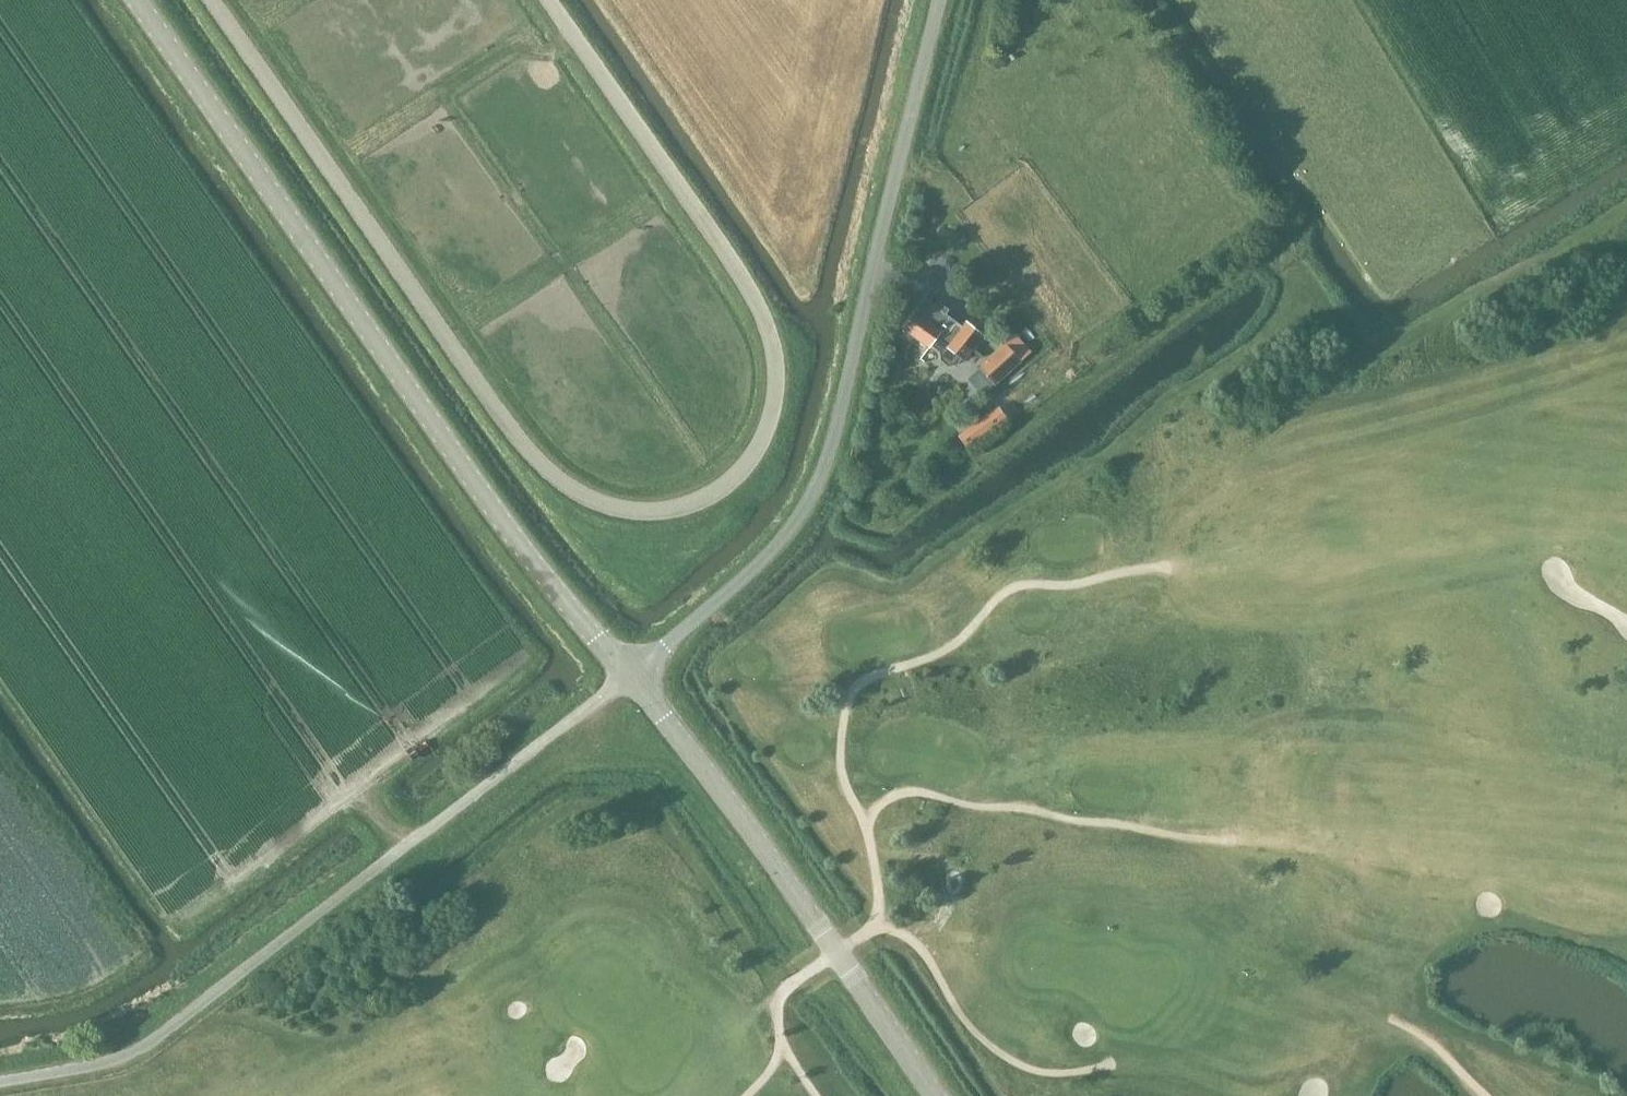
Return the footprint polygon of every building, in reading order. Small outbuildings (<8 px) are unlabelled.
[(961,327),(955,323),(923,298),(901,329),(928,349),(929,347),(937,353),(938,362),(946,368),(956,366),(961,359),(964,361),(984,335),(966,320),(961,327)] [(995,384),(1021,362),(1004,343),(978,366),(995,384)] [(1010,422),(999,407),(958,435),(969,451),(1010,422)]
